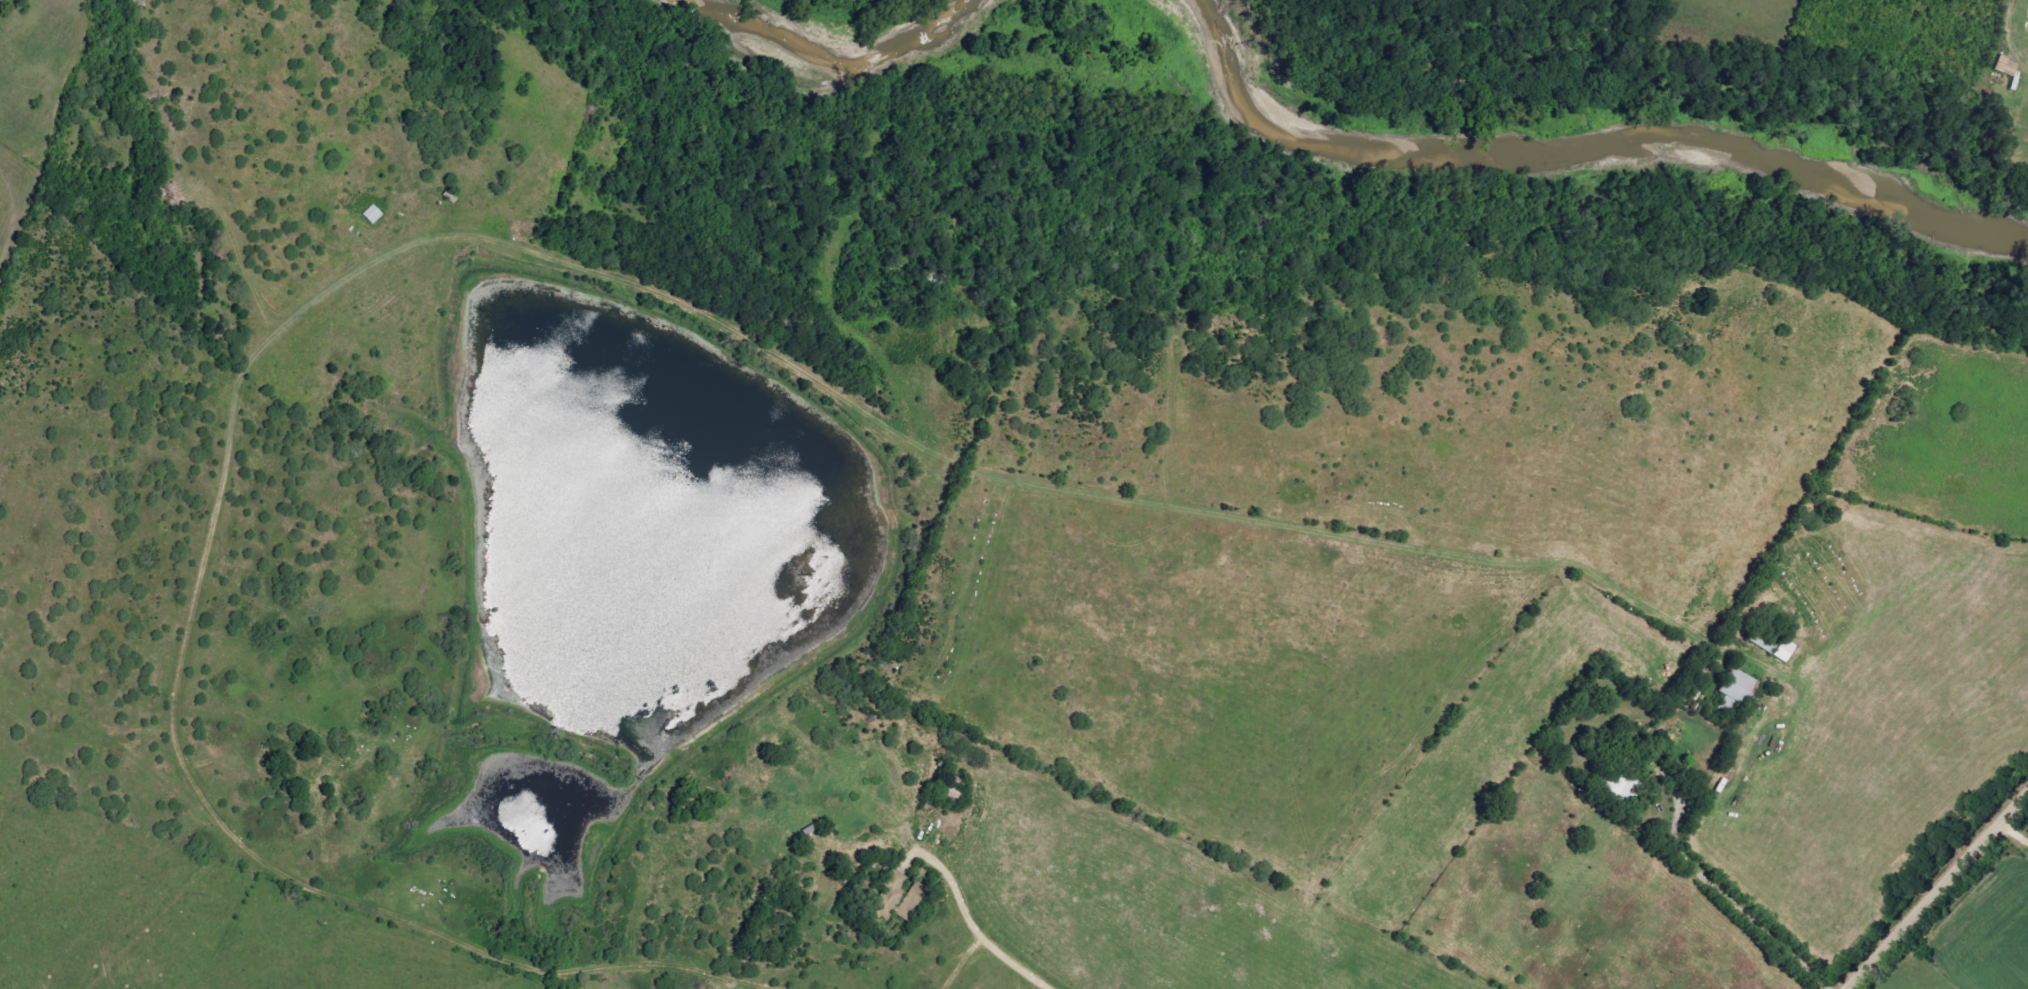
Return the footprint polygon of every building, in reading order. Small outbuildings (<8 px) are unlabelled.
[(2012,77),(2018,62),(2000,55),(1994,70),(2012,77)] [(1783,663),(1793,646),(1781,639),(1771,655),(1783,663)] [(890,874),(903,882),(895,893),(903,898),(909,889),(917,894),(898,921),(871,903),(890,874)] [(895,916),(908,922),(922,891),(910,885),(895,916)]
